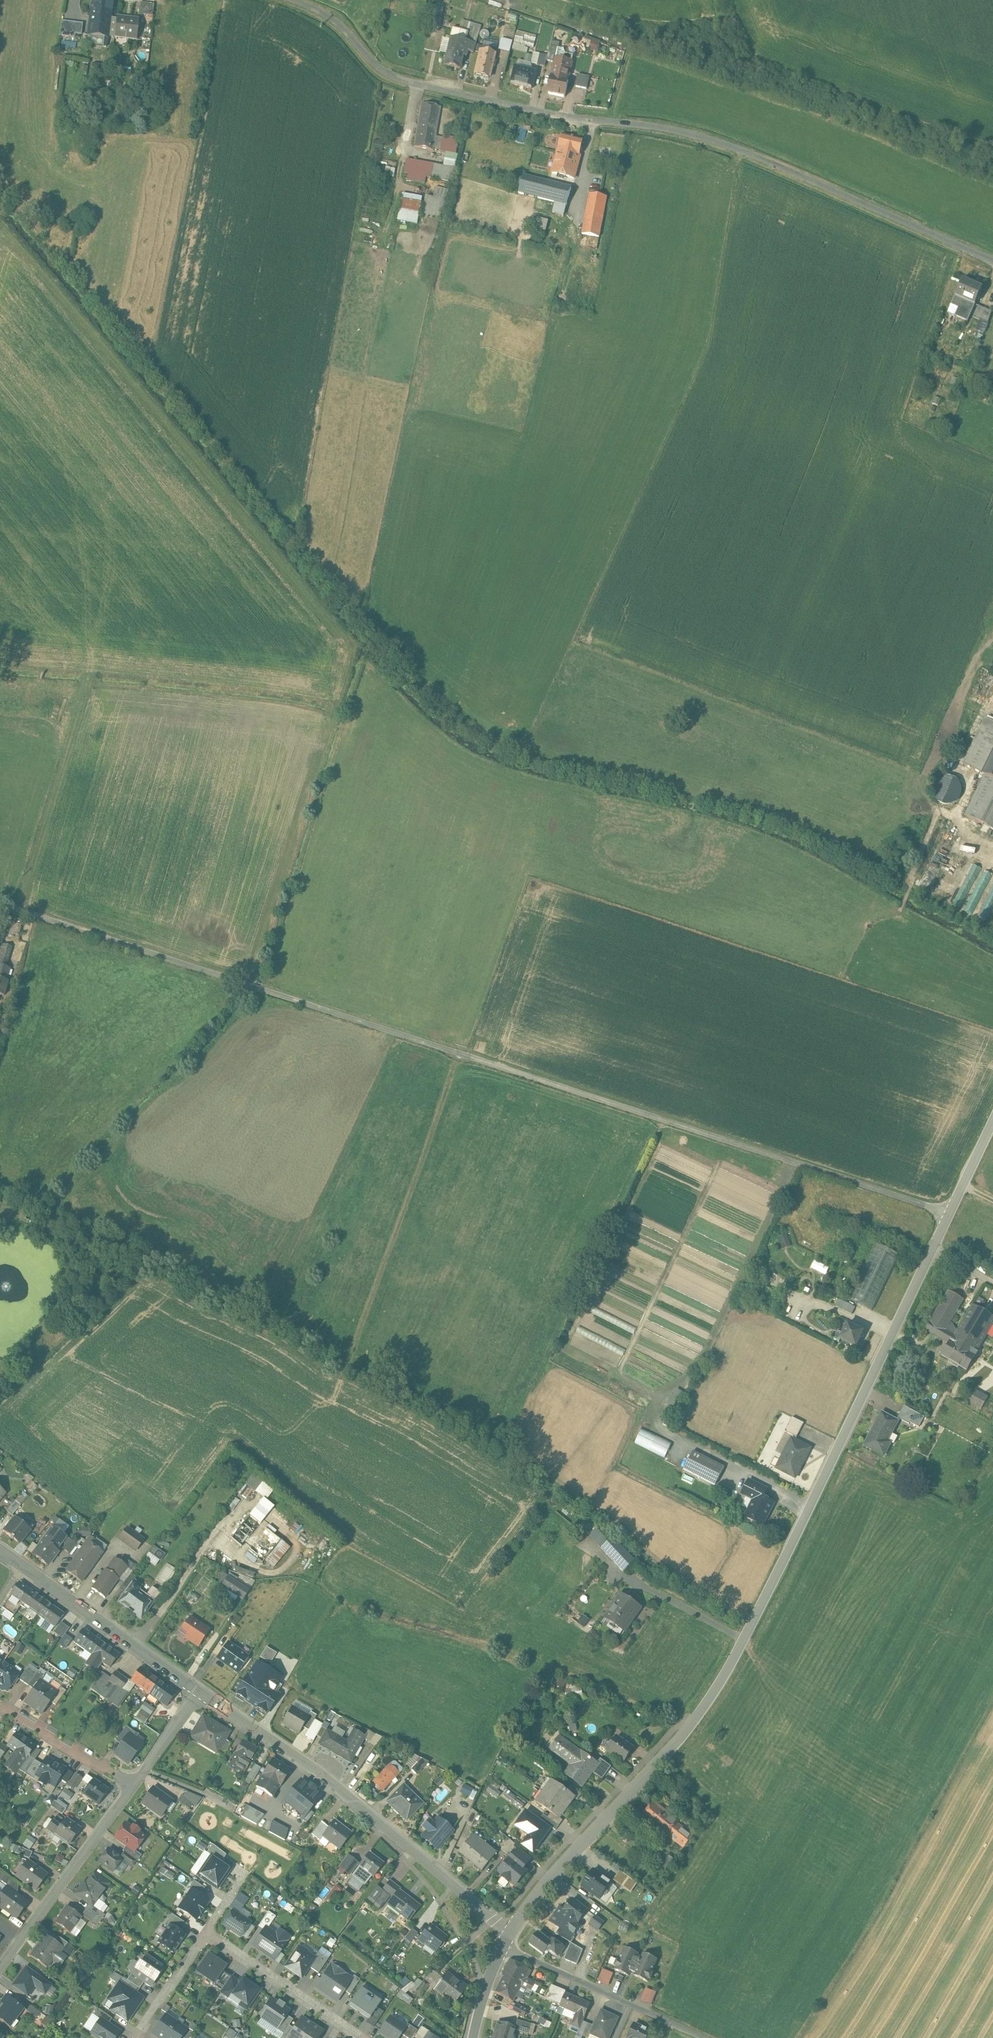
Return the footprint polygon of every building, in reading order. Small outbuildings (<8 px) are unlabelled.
[(90,16),(102,18),(101,23),(110,24),(113,0),(92,0),(90,16)] [(139,14),(144,15),(153,15),(154,4),(140,3),(139,14)] [(101,23),(102,18),(90,16),(88,35),(109,38),(110,24),(101,23)] [(117,18),(111,18),(109,38),(116,39),(118,19),(117,18)] [(136,41),(138,21),(118,19),(116,39),(136,41)] [(440,20),(433,19),(432,19),(430,29),(438,31),(440,20)] [(81,35),(81,34),(81,33),(83,24),(62,21),(59,36),(75,38),(75,34),(81,35)] [(464,43),(468,43),(468,44),(466,52),(472,53),(480,27),(469,24),(464,42),(464,43)] [(460,70),(461,64),(463,57),(465,58),(468,44),(464,43),(466,34),(452,30),(443,65),(460,70)] [(530,47),(521,45),(523,39),(535,42),(537,37),(536,36),(517,32),(513,50),(528,54),(530,47)] [(599,51),(601,41),(593,39),(590,49),(599,51)] [(501,40),(498,50),(498,52),(508,54),(511,42),(510,42),(501,40)] [(534,48),(535,45),(535,43),(535,42),(523,40),(522,45),(534,48)] [(550,47),(548,56),(547,61),(554,62),(552,77),(568,80),(573,57),(573,56),(565,55),(563,50),(550,47)] [(88,59),(90,59),(91,59),(97,59),(98,52),(89,51),(88,59)] [(489,78),(492,67),(494,55),(480,52),(474,74),(489,78)] [(540,54),(538,62),(537,65),(545,67),(547,56),(540,54)] [(511,84),(517,85),(531,89),(535,72),(515,67),(511,84)] [(575,86),(579,87),(587,89),(589,77),(578,75),(575,86)] [(568,80),(552,77),(548,93),(564,97),(568,80)] [(433,150),(440,107),(421,104),(414,147),(433,150)] [(442,136),(441,144),(439,151),(455,155),(458,139),(442,136)] [(563,136),(561,143),(559,150),(579,156),(583,141),(563,136)] [(574,178),(579,156),(559,150),(553,173),(574,178)] [(410,173),(411,172),(413,161),(406,159),(404,172),(410,173)] [(413,161),(412,163),(411,173),(420,175),(422,162),(413,161)] [(422,162),(421,171),(420,175),(429,176),(431,164),(422,162)] [(429,177),(444,179),(453,181),(455,168),(432,164),(431,164),(429,177)] [(407,180),(416,182),(419,182),(420,175),(408,173),(407,180)] [(523,176),(522,181),(519,194),(567,205),(571,188),(524,176),(523,176)] [(436,192),(436,193),(434,199),(427,198),(423,213),(423,214),(424,214),(443,218),(448,194),(436,192)] [(424,198),(404,194),(397,193),(391,220),(419,226),(419,225),(424,198)] [(591,193),(587,214),(586,217),(602,220),(607,197),(591,193)] [(540,209),(558,214),(564,215),(567,206),(542,200),(540,209)] [(602,220),(600,220),(599,220),(586,217),(583,234),(583,235),(599,238),(602,220)] [(545,230),(546,229),(548,221),(537,218),(535,228),(545,230)] [(982,290),(968,283),(967,283),(962,281),(951,307),(957,310),(955,317),(968,323),(982,290)] [(973,318),(986,323),(988,324),(992,312),(978,307),(978,308),(973,318)] [(992,748),(992,722),(986,719),(976,740),(992,748)] [(964,765),(970,768),(981,773),(992,748),(976,740),(964,765)] [(992,751),(981,773),(992,779),(992,748),(992,751)] [(981,779),(982,779),(982,780),(965,815),(992,830),(992,779),(981,773),(979,778),(981,779)] [(934,784),(933,787),(933,790),(933,793),(934,796),(935,798),(937,800),(939,802),(942,804),(945,805),(948,805),(951,804),(953,803),(956,801),(958,799),(959,797),(960,794),(961,792),(961,789),(960,786),(959,784),(958,782),(956,780),(954,779),(951,778),(949,777),(946,777),(944,777),(942,778),(939,779),(938,780),(936,782),(934,784)] [(2,949),(0,955),(0,959),(8,961),(11,948),(3,946),(2,949)] [(7,984),(8,982),(6,982),(9,969),(0,966),(0,995),(4,996),(7,984)] [(779,1237),(783,1248),(792,1245),(787,1233),(779,1237)] [(871,1310),(897,1256),(898,1254),(876,1243),(849,1298),(849,1299),(871,1310)] [(815,1260),(811,1269),(826,1275),(830,1267),(815,1260)] [(755,1282),(751,1290),(751,1291),(770,1300),(774,1291),(755,1282)] [(964,1301),(955,1295),(954,1295),(949,1292),(931,1322),(946,1331),(964,1301)] [(777,1313),(782,1303),(783,1301),(776,1297),(770,1310),(777,1313)] [(835,1306),(852,1313),(856,1306),(839,1298),(835,1306)] [(967,1315),(967,1316),(955,1336),(931,1322),(926,1330),(950,1344),(951,1342),(974,1355),(992,1323),(992,1317),(973,1305),(967,1315)] [(834,1339),(837,1341),(839,1342),(841,1339),(856,1347),(860,1337),(863,1337),(863,1336),(864,1334),(863,1332),(863,1331),(848,1324),(843,1334),(837,1331),(834,1339)] [(976,1356),(961,1348),(951,1342),(943,1356),(967,1371),(976,1356)] [(976,1392),(972,1400),(970,1404),(981,1410),(987,1398),(976,1392)] [(912,1419),(914,1414),(915,1412),(904,1406),(900,1412),(912,1419)] [(901,1412),(899,1414),(897,1418),(909,1424),(912,1419),(901,1412)] [(897,1421),(885,1414),(882,1413),(865,1445),(884,1455),(890,1443),(892,1443),(894,1443),(897,1438),(896,1436),(891,1433),(897,1421)] [(792,1417),(786,1429),(785,1431),(797,1437),(805,1423),(792,1417)] [(642,1427),(635,1442),(665,1457),(672,1442),(642,1427)] [(776,1450),(783,1453),(787,1442),(781,1439),(776,1450)] [(791,1439),(788,1446),(777,1468),(796,1478),(811,1448),(791,1439)] [(684,1469),(702,1478),(715,1485),(724,1467),(693,1451),(684,1469)] [(255,1492),(263,1481),(252,1472),(244,1483),(255,1492)] [(767,1489),(760,1485),(749,1480),(742,1494),(754,1499),(756,1495),(763,1498),(767,1489)] [(243,1484),(239,1489),(237,1492),(241,1496),(248,1487),(243,1484)] [(246,1498),(249,1494),(250,1494),(252,1490),(248,1487),(242,1495),(246,1498)] [(762,1525),(767,1517),(773,1503),(756,1495),(754,1500),(747,1496),(742,1506),(749,1510),(745,1517),(762,1525)] [(250,1515),(252,1516),(281,1540),(295,1524),(263,1498),(250,1515)] [(21,1506),(15,1501),(6,1511),(12,1517),(21,1506)] [(231,1538),(243,1548),(262,1563),(281,1540),(250,1515),(231,1538)] [(580,1526),(590,1537),(602,1549),(611,1541),(589,1519),(588,1518),(580,1526)] [(16,1519),(8,1529),(5,1532),(20,1544),(31,1531),(16,1519)] [(82,1527),(81,1534),(90,1535),(91,1528),(82,1527)] [(58,1551),(57,1551),(57,1550),(52,1547),(53,1545),(58,1548),(66,1537),(53,1528),(47,1536),(46,1536),(33,1555),(48,1566),(58,1551)] [(119,1539),(120,1539),(135,1550),(143,1539),(127,1528),(119,1539)] [(90,1537),(82,1548),(90,1554),(85,1560),(93,1565),(103,1552),(92,1544),(96,1538),(92,1535),(91,1537),(90,1537)] [(69,1553),(74,1546),(76,1543),(68,1538),(65,1543),(67,1545),(64,1549),(69,1553)] [(96,1538),(92,1544),(103,1552),(107,1546),(96,1538)] [(636,1561),(624,1549),(613,1538),(602,1549),(625,1572),(625,1573),(636,1561)] [(290,1547),(287,1545),(281,1540),(265,1560),(273,1567),(290,1547)] [(573,1555),(565,1549),(558,1544),(552,1551),(567,1563),(573,1555)] [(160,1560),(165,1554),(153,1546),(149,1552),(160,1560)] [(93,1565),(85,1560),(90,1554),(82,1548),(66,1570),(82,1581),(93,1565)] [(144,1558),(153,1566),(154,1566),(155,1566),(160,1560),(149,1552),(144,1558)] [(137,1567),(132,1563),(122,1556),(116,1559),(127,1567),(133,1572),(137,1567)] [(92,1588),(104,1597),(105,1598),(118,1579),(127,1567),(116,1559),(115,1559),(107,1570),(106,1569),(105,1569),(92,1588)] [(165,1585),(177,1569),(168,1562),(156,1578),(165,1585)] [(236,1566),(234,1570),(241,1573),(238,1579),(252,1584),(256,1573),(236,1566)] [(124,1583),(130,1575),(133,1572),(127,1567),(118,1579),(124,1583)] [(121,1587),(126,1591),(134,1581),(136,1579),(130,1575),(124,1583),(121,1587)] [(249,1591),(238,1583),(227,1576),(221,1585),(243,1600),(249,1591)] [(146,1606),(148,1604),(150,1602),(147,1600),(149,1598),(153,1602),(159,1594),(160,1595),(161,1594),(160,1593),(152,1587),(146,1596),(143,1594),(142,1596),(137,1593),(142,1586),(134,1581),(126,1591),(117,1603),(133,1614),(135,1612),(142,1618),(149,1608),(146,1606)] [(20,1602),(26,1606),(37,1614),(46,1602),(28,1589),(20,1602)] [(626,1631),(628,1629),(642,1607),(622,1594),(606,1619),(626,1631)] [(8,1597),(2,1607),(11,1614),(18,1604),(8,1597)] [(37,1614),(48,1622),(55,1627),(64,1614),(46,1602),(37,1614)] [(236,1615),(230,1623),(234,1626),(240,1618),(236,1615)] [(209,1630),(191,1618),(190,1618),(190,1617),(189,1618),(183,1627),(187,1629),(187,1630),(188,1634),(185,1637),(198,1646),(209,1630)] [(61,1621),(60,1623),(53,1633),(62,1638),(70,1627),(61,1621)] [(83,1629),(74,1642),(92,1654),(101,1642),(83,1629)] [(101,1642),(92,1654),(85,1664),(94,1671),(95,1670),(94,1670),(101,1661),(110,1667),(119,1655),(101,1642)] [(218,1658),(233,1669),(238,1673),(249,1658),(229,1643),(218,1658)] [(267,1647),(260,1657),(270,1663),(276,1653),(267,1647)] [(280,1694),(277,1692),(281,1686),(279,1684),(283,1678),(256,1661),(234,1695),(236,1696),(235,1698),(243,1703),(244,1701),(256,1709),(255,1711),(264,1716),(265,1714),(267,1715),(280,1694)] [(3,1662),(0,1666),(0,1688),(3,1689),(5,1689),(8,1691),(19,1675),(3,1662)] [(29,1665),(26,1670),(35,1676),(38,1671),(29,1665)] [(131,1681),(149,1693),(158,1681),(140,1668),(131,1681)] [(35,1676),(26,1670),(19,1679),(28,1685),(35,1676)] [(35,1676),(28,1685),(34,1689),(40,1680),(44,1675),(38,1671),(35,1676)] [(110,1678),(109,1680),(116,1685),(122,1676),(115,1671),(110,1678)] [(99,1694),(103,1689),(109,1680),(110,1678),(102,1672),(91,1688),(99,1694)] [(122,1689),(128,1680),(122,1676),(116,1685),(122,1689)] [(48,1686),(40,1680),(34,1689),(24,1702),(33,1708),(48,1686)] [(109,1680),(103,1689),(110,1693),(116,1685),(109,1680)] [(176,1693),(158,1681),(149,1693),(167,1706),(176,1693)] [(106,1699),(118,1707),(128,1694),(122,1689),(116,1685),(110,1693),(106,1699)] [(48,1686),(33,1708),(41,1714),(50,1701),(57,1692),(48,1686)] [(56,1705),(66,1691),(61,1687),(57,1692),(50,1701),(56,1705)] [(582,1688),(573,1689),(572,1689),(570,1690),(571,1699),(583,1697),(582,1688)] [(103,1689),(99,1694),(106,1699),(110,1693),(103,1689)] [(154,1710),(144,1703),(140,1709),(141,1710),(150,1716),(154,1710)] [(311,1713),(312,1711),(303,1706),(299,1713),(306,1718),(310,1712),(311,1713)] [(308,1718),(306,1718),(299,1713),(292,1709),(284,1724),(299,1733),(303,1727),(308,1718)] [(144,1723),(150,1716),(141,1710),(136,1717),(144,1723)] [(306,1718),(308,1718),(303,1727),(309,1731),(313,1723),(317,1716),(311,1713),(310,1712),(306,1718)] [(133,1717),(130,1721),(135,1725),(139,1721),(133,1717)] [(203,1717),(191,1737),(217,1752),(224,1740),(229,1732),(203,1717)] [(324,1721),(321,1727),(326,1730),(330,1724),(324,1721)] [(312,1740),(313,1739),(320,1727),(313,1723),(309,1731),(310,1732),(307,1737),(312,1740)] [(136,1733),(126,1726),(116,1741),(121,1745),(129,1734),(132,1737),(136,1733)] [(316,1736),(321,1739),(326,1730),(321,1727),(316,1736)] [(350,1762),(359,1748),(365,1737),(354,1730),(347,1742),(326,1730),(321,1739),(318,1744),(350,1763),(350,1762)] [(16,1752),(15,1754),(14,1754),(8,1762),(18,1769),(35,1746),(17,1733),(7,1746),(16,1752)] [(132,1737),(129,1734),(121,1745),(115,1754),(128,1764),(142,1744),(132,1737)] [(376,1734),(371,1741),(369,1743),(375,1747),(382,1738),(376,1734)] [(583,1786),(590,1777),(590,1776),(599,1765),(584,1753),(583,1754),(561,1737),(552,1750),(573,1767),(568,1774),(583,1786)] [(624,1762),(631,1752),(634,1749),(617,1737),(608,1750),(624,1762)] [(231,1743),(224,1740),(217,1752),(223,1756),(231,1743)] [(229,1764),(231,1766),(243,1773),(246,1767),(247,1767),(249,1763),(257,1749),(243,1741),(230,1762),(230,1763),(229,1762),(228,1763),(229,1764)] [(28,1756),(28,1757),(18,1769),(25,1774),(26,1774),(35,1760),(28,1756)] [(66,1769),(58,1764),(46,1757),(42,1765),(37,1773),(36,1775),(55,1786),(66,1769)] [(429,1762),(423,1759),(422,1759),(421,1758),(411,1769),(417,1775),(429,1762)] [(290,1770),(273,1759),(256,1787),(272,1797),(278,1786),(280,1788),(290,1770)] [(612,1767),(611,1766),(602,1759),(598,1764),(599,1765),(594,1772),(603,1779),(612,1767)] [(35,1760),(31,1766),(26,1774),(34,1779),(36,1775),(37,1773),(42,1765),(35,1760)] [(382,1791),(386,1786),(402,1770),(402,1768),(395,1762),(392,1762),(391,1763),(373,1782),(382,1791)] [(248,1776),(254,1780),(261,1768),(255,1765),(248,1776)] [(81,1778),(80,1777),(76,1774),(68,1785),(73,1789),(81,1778)] [(283,1797),(303,1814),(320,1793),(300,1776),(283,1797)] [(108,1790),(95,1780),(93,1779),(83,1793),(98,1805),(104,1797),(103,1797),(108,1790)] [(552,1781),(545,1792),(567,1807),(574,1796),(552,1781)] [(460,1793),(475,1798),(477,1788),(463,1784),(460,1793)] [(491,1785),(489,1788),(487,1790),(497,1797),(501,1792),(491,1785)] [(404,1786),(388,1802),(406,1820),(416,1811),(413,1808),(420,1801),(404,1786)] [(582,1795),(579,1793),(571,1786),(567,1791),(574,1796),(574,1797),(578,1800),(582,1795)] [(65,1787),(60,1794),(68,1801),(74,1794),(65,1787)] [(141,1803),(156,1814),(157,1814),(161,1817),(172,1801),(153,1787),(141,1803)] [(517,1798),(507,1790),(503,1794),(522,1809),(525,1805),(517,1799),(517,1798)] [(201,1798),(193,1795),(186,1792),(183,1796),(193,1803),(193,1804),(195,1806),(201,1798)] [(559,1817),(567,1807),(545,1792),(538,1803),(559,1817)] [(182,1795),(180,1797),(178,1801),(189,1809),(193,1803),(182,1795)] [(66,1809),(60,1804),(59,1804),(55,1801),(51,1806),(62,1814),(66,1809)] [(643,1818),(651,1824),(660,1831),(672,1817),(655,1803),(643,1818)] [(257,1825),(264,1814),(247,1805),(241,1815),(257,1825)] [(472,1808),(468,1817),(466,1820),(473,1824),(478,1813),(472,1808)] [(527,1811),(524,1815),(516,1825),(530,1835),(524,1844),(535,1853),(541,1844),(539,1842),(549,1828),(527,1811)] [(552,1812),(549,1816),(548,1817),(560,1826),(564,1820),(563,1820),(560,1817),(559,1817),(552,1812)] [(560,1826),(549,1818),(544,1815),(541,1819),(556,1830),(560,1826)] [(672,1817),(671,1819),(660,1831),(666,1836),(667,1834),(684,1848),(694,1837),(677,1823),(678,1821),(672,1817)] [(429,1821),(425,1825),(423,1827),(427,1830),(422,1837),(437,1849),(453,1831),(438,1818),(433,1824),(429,1821)] [(80,1829),(78,1828),(66,1819),(54,1835),(69,1845),(80,1829)] [(47,1829),(50,1831),(54,1834),(60,1827),(52,1821),(47,1829)] [(285,1839),(289,1827),(272,1821),(268,1833),(285,1839)] [(329,1828),(322,1837),(339,1850),(351,1834),(334,1821),(329,1828)] [(319,1841),(322,1837),(329,1828),(321,1822),(311,1835),(319,1841)] [(135,1851),(139,1844),(144,1838),(138,1833),(139,1831),(133,1826),(131,1828),(125,1824),(115,1837),(135,1851)] [(459,1851),(470,1860),(484,1844),(473,1834),(459,1851)] [(30,1849),(36,1840),(29,1835),(23,1844),(30,1849)] [(505,1835),(502,1838),(496,1845),(502,1849),(510,1839),(505,1835)] [(507,1853),(514,1844),(515,1843),(510,1839),(502,1849),(507,1853)] [(495,1853),(484,1844),(470,1860),(481,1870),(495,1853)] [(137,1861),(140,1858),(140,1857),(141,1855),(135,1851),(134,1851),(126,1845),(123,1851),(137,1861)] [(18,1847),(16,1853),(30,1859),(32,1852),(18,1847)] [(211,1847),(205,1855),(210,1858),(198,1878),(217,1891),(231,1869),(222,1864),(226,1857),(211,1847)] [(99,1862),(104,1866),(112,1872),(122,1859),(108,1849),(99,1862)] [(525,1866),(531,1859),(518,1849),(513,1856),(525,1866)] [(652,1859),(656,1862),(663,1867),(671,1857),(660,1849),(652,1859)] [(136,1860),(131,1857),(125,1852),(121,1858),(122,1859),(122,1860),(131,1866),(136,1860)] [(364,1876),(367,1879),(369,1880),(372,1876),(373,1876),(383,1864),(369,1853),(359,1866),(367,1872),(364,1876)] [(348,1856),(339,1867),(349,1875),(358,1863),(348,1856)] [(511,1881),(515,1885),(527,1872),(523,1868),(525,1866),(513,1856),(499,1872),(504,1876),(503,1877),(509,1883),(511,1881)] [(668,1871),(672,1867),(676,1861),(671,1857),(663,1867),(668,1871)] [(36,1891),(38,1887),(47,1875),(27,1861),(16,1876),(36,1891)] [(612,1883),(604,1877),(594,1870),(583,1886),(602,1899),(612,1883)] [(631,1878),(625,1873),(624,1873),(621,1870),(614,1880),(624,1888),(631,1878)] [(99,1911),(101,1909),(104,1904),(97,1899),(108,1884),(94,1873),(86,1884),(84,1882),(75,1894),(92,1906),(93,1906),(99,1911)] [(17,1885),(16,1884),(5,1876),(1,1881),(13,1890),(17,1885)] [(399,1890),(400,1888),(389,1880),(382,1889),(393,1898),(399,1890)] [(206,1891),(192,1882),(188,1889),(190,1890),(177,1908),(196,1920),(209,1900),(203,1897),(206,1891)] [(325,1896),(331,1901),(342,1889),(337,1884),(325,1896)] [(16,1917),(27,1903),(6,1888),(0,1896),(0,1905),(16,1917)] [(408,1920),(419,1906),(399,1890),(393,1898),(388,1905),(408,1920)] [(221,1926),(245,1941),(255,1927),(245,1921),(249,1915),(241,1909),(247,1900),(238,1893),(228,1909),(231,1911),(221,1926)] [(573,1899),(570,1903),(570,1904),(563,1913),(578,1924),(588,1911),(573,1899)] [(99,1911),(96,1908),(93,1906),(92,1906),(89,1904),(86,1909),(95,1916),(99,1911)] [(60,1916),(56,1922),(56,1923),(69,1933),(81,1917),(66,1906),(59,1916),(60,1916)] [(95,1916),(88,1911),(86,1909),(82,1915),(91,1922),(95,1916)] [(252,1946),(278,1964),(283,1957),(279,1954),(290,1939),(276,1929),(273,1933),(266,1929),(274,1918),(267,1913),(257,1928),(262,1932),(252,1946)] [(170,1916),(165,1923),(168,1925),(157,1942),(175,1954),(187,1936),(181,1932),(185,1926),(170,1916)] [(597,1916),(594,1920),(590,1925),(597,1931),(604,1921),(597,1916)] [(430,1925),(427,1929),(418,1940),(435,1953),(446,1937),(430,1925)] [(417,1934),(414,1932),(411,1930),(405,1938),(410,1942),(417,1934)] [(551,1942),(539,1932),(529,1944),(543,1954),(549,1947),(552,1942),(551,1942)] [(66,1956),(63,1954),(59,1951),(62,1947),(46,1935),(30,1956),(46,1967),(51,1961),(58,1966),(66,1956)] [(67,1943),(60,1938),(58,1936),(54,1941),(62,1946),(62,1947),(63,1948),(67,1943)] [(565,1948),(553,1939),(551,1942),(552,1942),(549,1947),(553,1950),(552,1952),(558,1956),(565,1948)] [(308,1968),(316,1973),(328,1956),(318,1949),(314,1956),(296,1943),(281,1966),(300,1979),(308,1968)] [(577,1964),(583,1950),(571,1943),(564,1959),(577,1964)] [(625,1948),(620,1957),(619,1960),(617,1960),(614,1966),(616,1967),(615,1970),(628,1976),(631,1971),(635,1973),(634,1975),(647,1981),(649,1979),(651,1979),(653,1973),(652,1972),(657,1959),(644,1953),(642,1957),(639,1956),(640,1955),(625,1948)] [(126,1981),(137,1988),(141,1983),(150,1989),(164,1967),(144,1954),(126,1981)] [(196,1971),(215,1984),(223,1971),(226,1967),(207,1954),(196,1971)] [(522,1986),(530,1990),(535,1982),(527,1978),(531,1970),(512,1960),(503,1976),(522,1986)] [(342,1992),(349,1996),(358,1981),(351,1977),(349,1979),(328,1966),(313,1989),(335,2003),(342,1992)] [(44,1993),(46,1990),(50,1985),(26,1968),(14,1985),(27,1996),(34,1986),(44,1993)] [(608,1986),(612,1977),(613,1974),(603,1970),(598,1981),(608,1986)] [(231,1976),(223,1971),(215,1984),(213,1986),(221,1991),(231,1976)] [(467,1988),(465,1986),(460,1982),(459,1983),(446,1973),(433,1989),(453,2005),(467,1988)] [(522,1986),(503,1976),(495,1991),(514,2001),(522,1986)] [(134,1993),(137,1988),(126,1981),(120,1977),(106,1998),(115,2004),(109,2012),(126,2023),(142,1998),(134,1993)] [(231,1994),(239,1983),(231,1978),(222,1992),(229,1997),(231,1994)] [(254,1984),(252,1986),(241,1979),(239,1983),(231,1994),(241,2001),(239,2005),(246,2010),(260,1989),(254,1984)] [(424,1980),(421,1984),(415,1992),(421,1996),(429,1985),(424,1980)] [(552,1985),(546,1998),(560,2004),(565,1993),(566,1991),(552,1985)] [(646,1989),(643,1995),(641,2001),(651,2005),(656,1993),(646,1989)] [(365,2023),(372,2028),(381,2014),(374,2009),(378,2002),(358,1990),(346,2008),(366,2022),(365,2023)] [(580,2028),(591,2003),(565,1993),(560,2004),(560,2006),(577,2013),(572,2025),(580,2028)] [(524,2004),(527,2001),(529,1997),(525,1994),(520,2001),(524,2004)] [(4,2022),(10,2026),(23,2008),(6,1995),(1,2002),(4,2004),(0,2010),(0,2019),(4,2022)] [(281,2033),(289,2021),(291,2018),(285,2014),(287,2011),(269,2000),(253,2024),(272,2036),(276,2030),(281,2033)] [(155,2020),(160,2023),(165,2015),(170,2008),(165,2004),(155,2020)] [(515,2004),(513,2009),(512,2010),(524,2016),(527,2010),(515,2004)] [(36,2018),(40,2012),(31,2005),(26,2011),(36,2018)] [(100,2019),(108,2025),(112,2019),(97,2009),(93,2014),(100,2019)] [(594,2026),(590,2034),(591,2034),(589,2037),(610,2037),(619,2018),(601,2010),(594,2026)] [(176,2023),(165,2015),(160,2023),(153,2033),(160,2037),(166,2037),(176,2023)] [(413,2036),(415,2031),(406,2025),(404,2027),(388,2016),(376,2034),(383,2037),(397,2037),(398,2037),(411,2037),(413,2036)] [(99,2037),(116,2037),(120,2032),(108,2025),(100,2019),(91,2032),(99,2037)] [(308,2025),(299,2019),(295,2025),(289,2021),(281,2033),(277,2037),(300,2037),(308,2025)] [(529,2032),(530,2028),(532,2023),(518,2019),(516,2026),(517,2026),(517,2029),(529,2032)] [(516,2026),(498,2021),(493,2037),(514,2037),(517,2027),(516,2026)] [(182,2037),(183,2037),(189,2037),(197,2026),(192,2022),(187,2030),(182,2037)] [(166,2037),(181,2037),(182,2037),(187,2030),(176,2023),(166,2037)] [(588,2023),(583,2036),(588,2037),(589,2037),(591,2034),(590,2034),(594,2026),(588,2023)] [(630,2034),(628,2037),(647,2037),(650,2031),(635,2024),(630,2034)] [(320,2033),(308,2025),(300,2037),(316,2037),(320,2033)]
